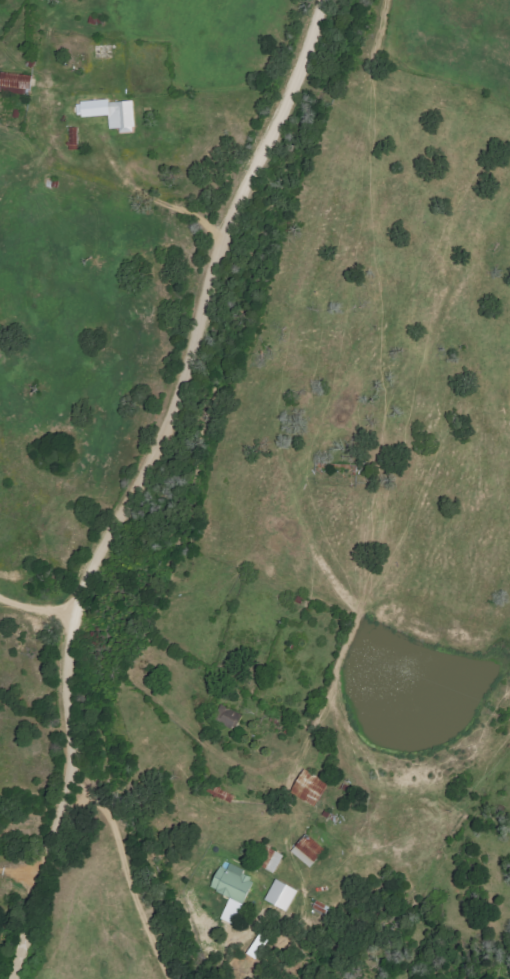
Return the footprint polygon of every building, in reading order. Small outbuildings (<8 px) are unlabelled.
[(138,101),(86,103),(87,119),(113,117),(114,130),(139,129),(138,101)] [(240,731),(247,717),(225,706),(218,719),(240,731)] [(322,807),(332,782),(307,771),(296,796),(322,807)] [(297,855),(317,869),(330,849),(310,835),(297,855)] [(288,856),(271,848),(262,866),(279,874),(288,856)] [(223,920),(239,926),(257,883),(251,881),(253,874),(233,866),(231,870),(224,867),(214,889),(233,897),(223,920)] [(303,890),(280,880),(269,901),(292,912),(303,890)]
